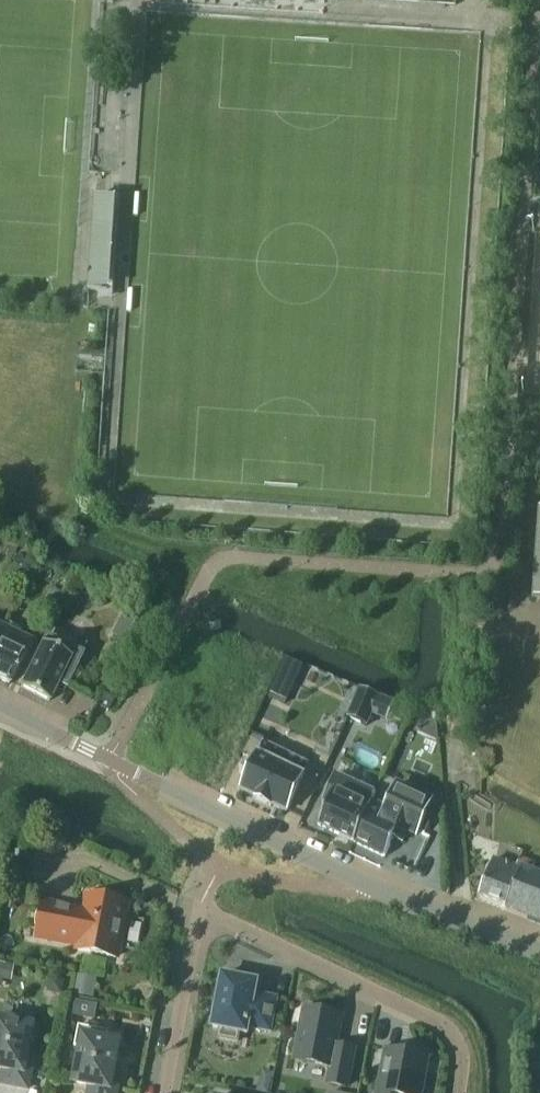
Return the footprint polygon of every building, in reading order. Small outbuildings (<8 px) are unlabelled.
[(105,198),(118,199),(119,190),(106,190),(105,198)] [(118,199),(105,198),(94,198),(88,291),(99,292),(112,293),(118,199)] [(112,302),(112,293),(99,292),(99,301),(112,302)] [(52,588),(45,602),(55,607),(62,593),(52,588)] [(64,687),(85,645),(50,628),(20,688),(48,702),(57,683),(64,687)] [(0,641),(0,681),(8,684),(28,642),(5,631),(0,641)] [(360,690),(348,719),(366,726),(371,714),(387,720),(393,703),(360,690)] [(107,712),(112,701),(101,695),(95,707),(107,712)] [(328,695),(317,719),(336,729),(348,705),(328,695)] [(250,752),(232,787),(248,795),(247,797),(264,805),(265,804),(280,811),(298,776),(250,752)] [(334,776),(322,803),(327,806),(318,826),(354,843),(382,786),(380,785),(382,782),(380,781),(374,794),(334,776)] [(380,785),(382,786),(354,843),(384,858),(393,839),(402,844),(408,831),(417,835),(432,803),(395,786),(395,787),(382,781),(382,782),(380,785)] [(525,862),(519,859),(516,868),(494,859),(487,876),(480,897),(507,907),(506,911),(539,924),(539,877),(531,873),(534,865),(525,862)] [(114,901),(115,898),(111,896),(108,896),(104,895),(100,896),(100,899),(88,897),(85,912),(43,904),(37,936),(79,944),(78,951),(115,958),(119,939),(122,940),(125,925),(122,925),(126,904),(114,901)] [(254,996),(256,983),(222,976),(219,992),(216,992),(213,1005),(216,1006),(212,1028),(220,1029),(218,1038),(237,1042),(239,1033),(247,1034),(248,1027),(269,1031),(275,1000),(254,996)] [(78,979),(75,994),(92,997),(95,982),(78,979)] [(51,980),(49,992),(62,995),(64,982),(51,980)] [(347,1087),(354,1050),(336,1047),(341,1017),(304,1010),(294,1060),(331,1067),(327,1083),(347,1087)] [(15,1017),(6,1015),(0,1019),(0,1070),(9,1072),(6,1085),(27,1089),(33,1058),(27,1057),(33,1027),(21,1024),(15,1017)] [(119,1075),(113,1074),(119,1043),(107,1041),(108,1032),(78,1027),(74,1048),(80,1049),(73,1084),(95,1088),(94,1092),(116,1092),(119,1075)] [(428,1058),(385,1050),(377,1092),(421,1092),(428,1058)]
